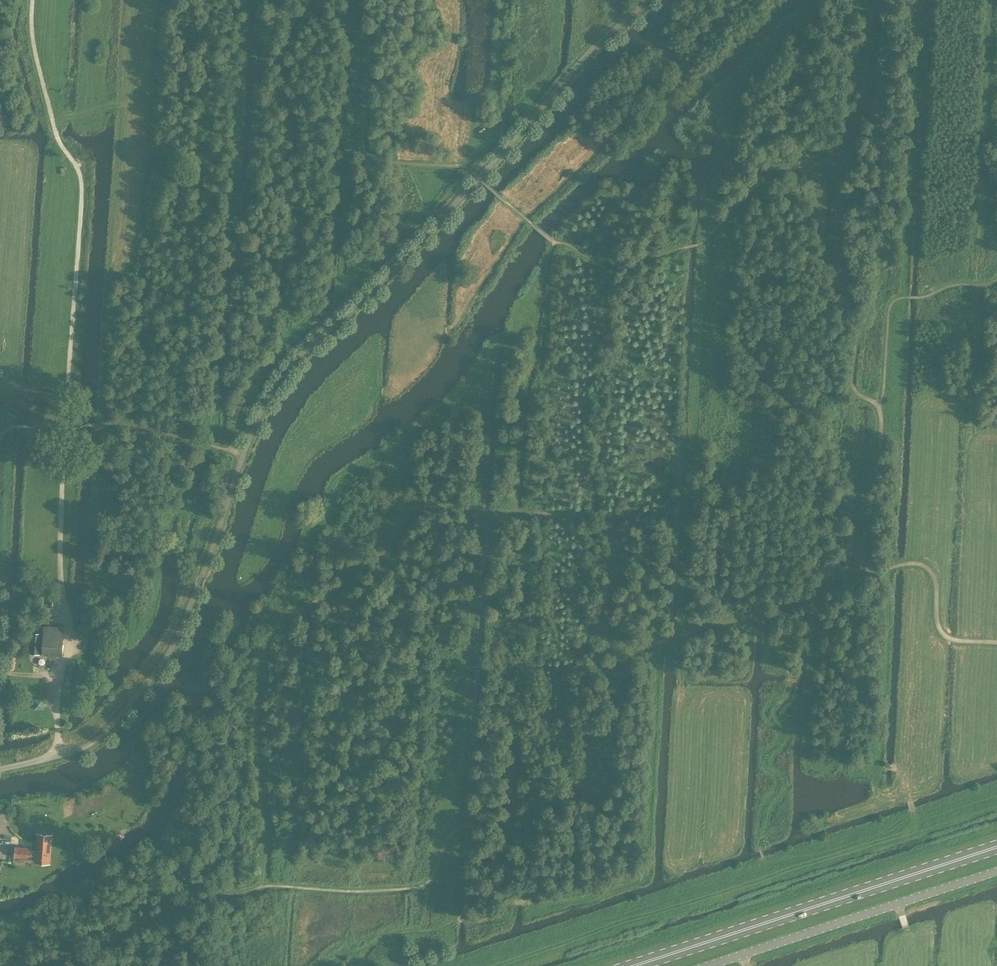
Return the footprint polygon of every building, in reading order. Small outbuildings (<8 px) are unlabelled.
[(44,625),(42,653),(47,654),(62,654),(63,626),(44,625)] [(31,633),(31,653),(35,653),(41,653),(41,633),(37,633),(36,633),(31,633)] [(43,698),(33,699),(34,710),(44,709),(43,698)] [(15,846),(14,857),(32,858),(32,856),(36,856),(36,858),(49,859),(51,834),(37,833),(36,851),(32,850),(32,848),(15,846)]
